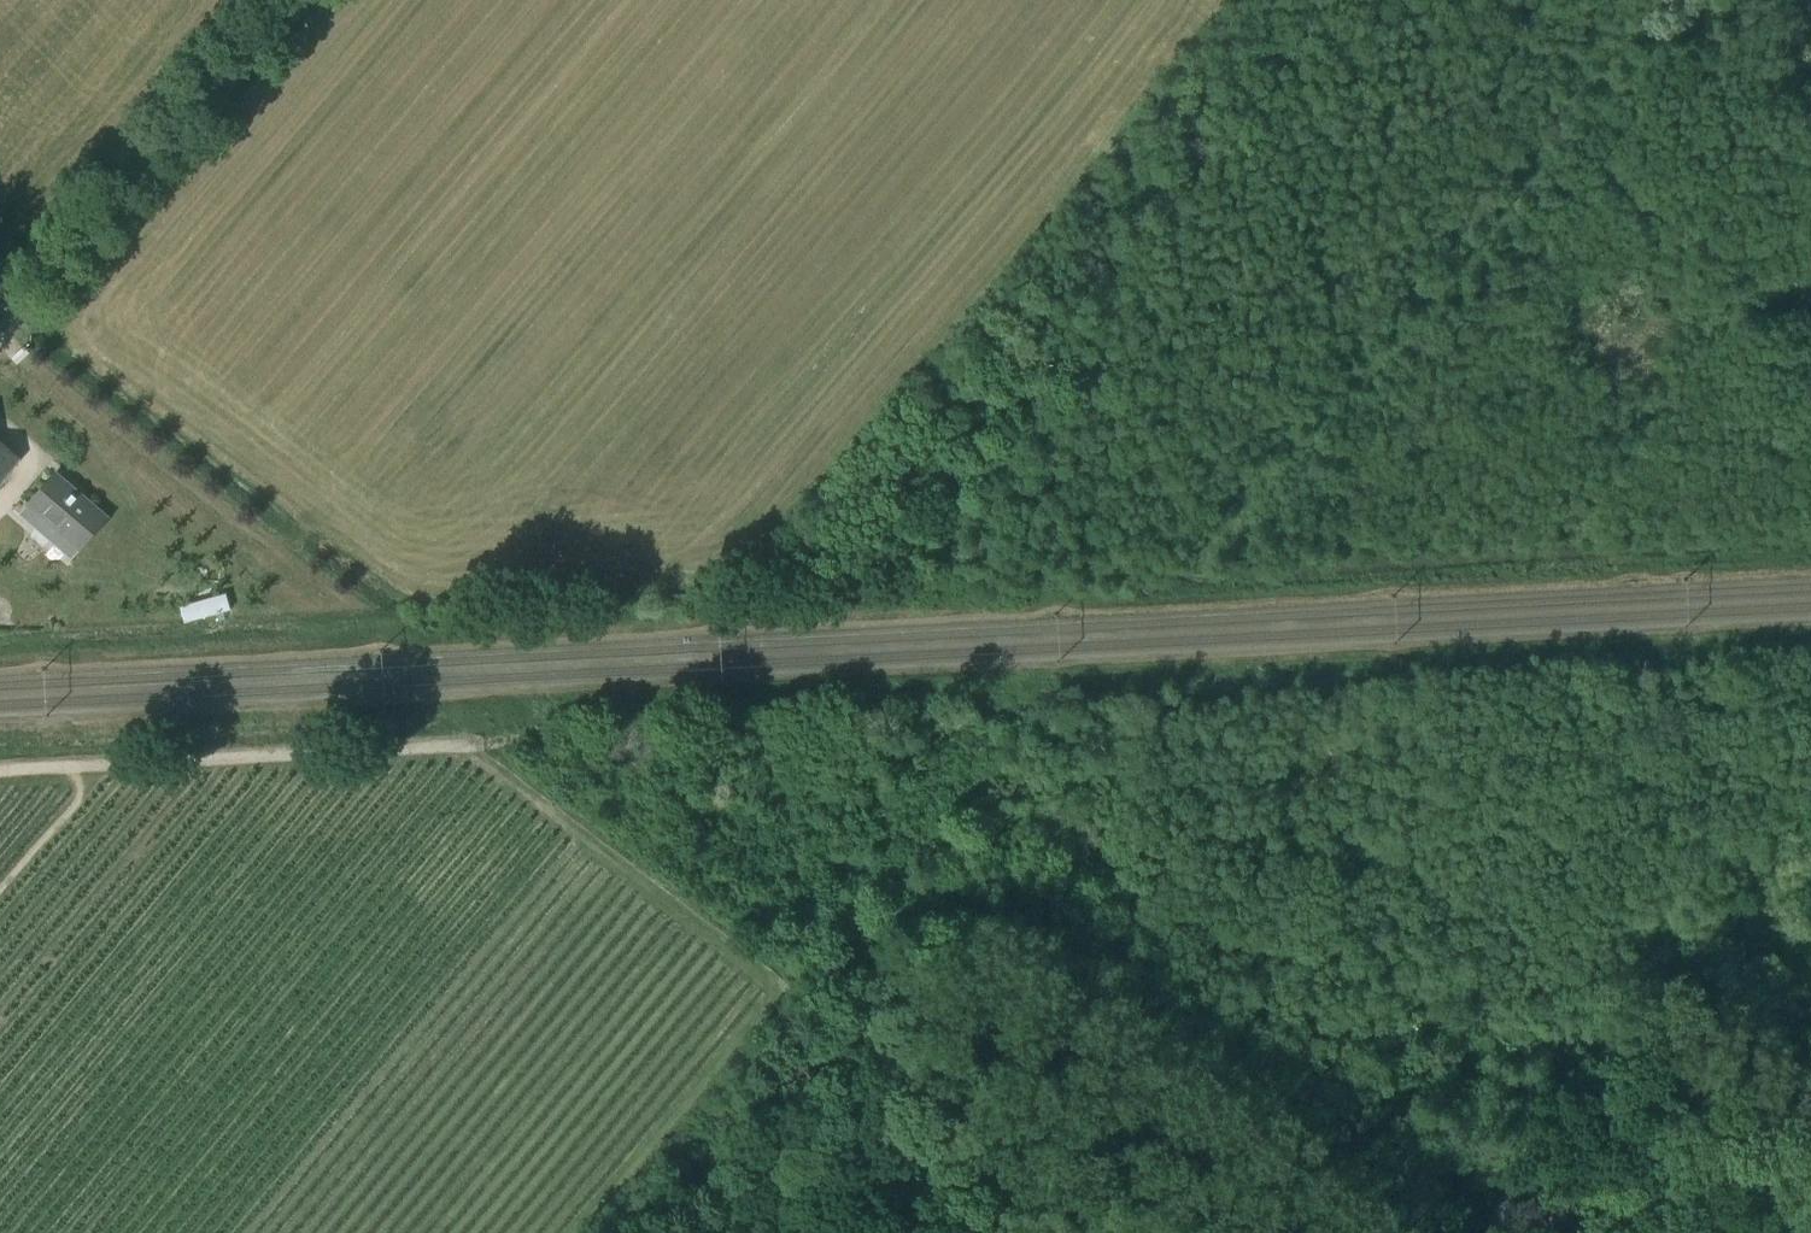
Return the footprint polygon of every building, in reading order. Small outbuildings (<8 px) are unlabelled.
[(20,462),(0,445),(0,486),(20,462)] [(71,561),(76,554),(105,520),(54,476),(19,517),(71,561)]
